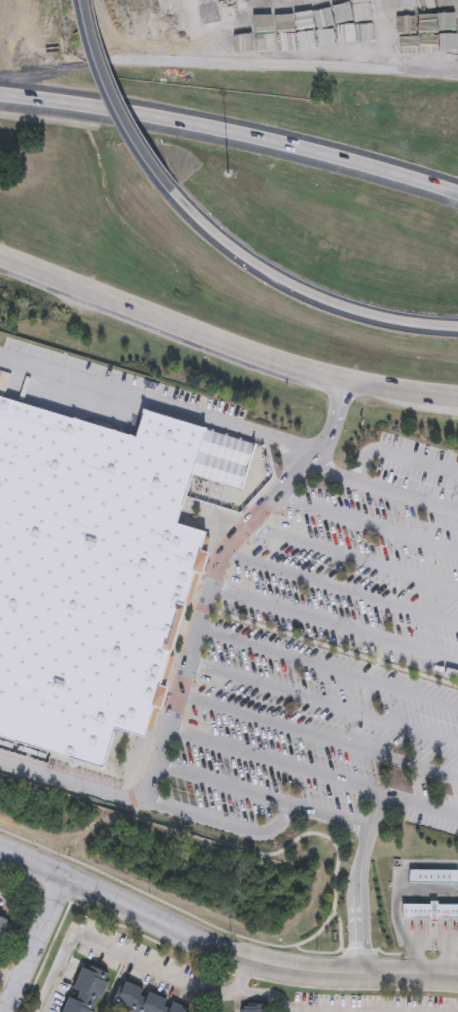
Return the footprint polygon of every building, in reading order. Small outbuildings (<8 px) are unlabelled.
[(103,766),(0,738),(0,398),(134,435),(141,409),(255,441),(239,498),(223,493),(220,505),(182,495),(174,523),(202,531),(194,559),(143,741),(113,732),(103,766)] [(412,869),(457,869),(457,883),(412,883),(412,869)] [(404,904),(457,904),(457,919),(404,919),(404,904)] [(2,950),(0,949),(0,914),(13,918),(2,950)] [(110,973),(93,1011),(61,1011),(83,961),(110,973)] [(194,1011),(135,1011),(113,1002),(124,978),(194,1011)] [(268,1004),(268,1011),(240,1011),(240,1004),(268,1004)]
